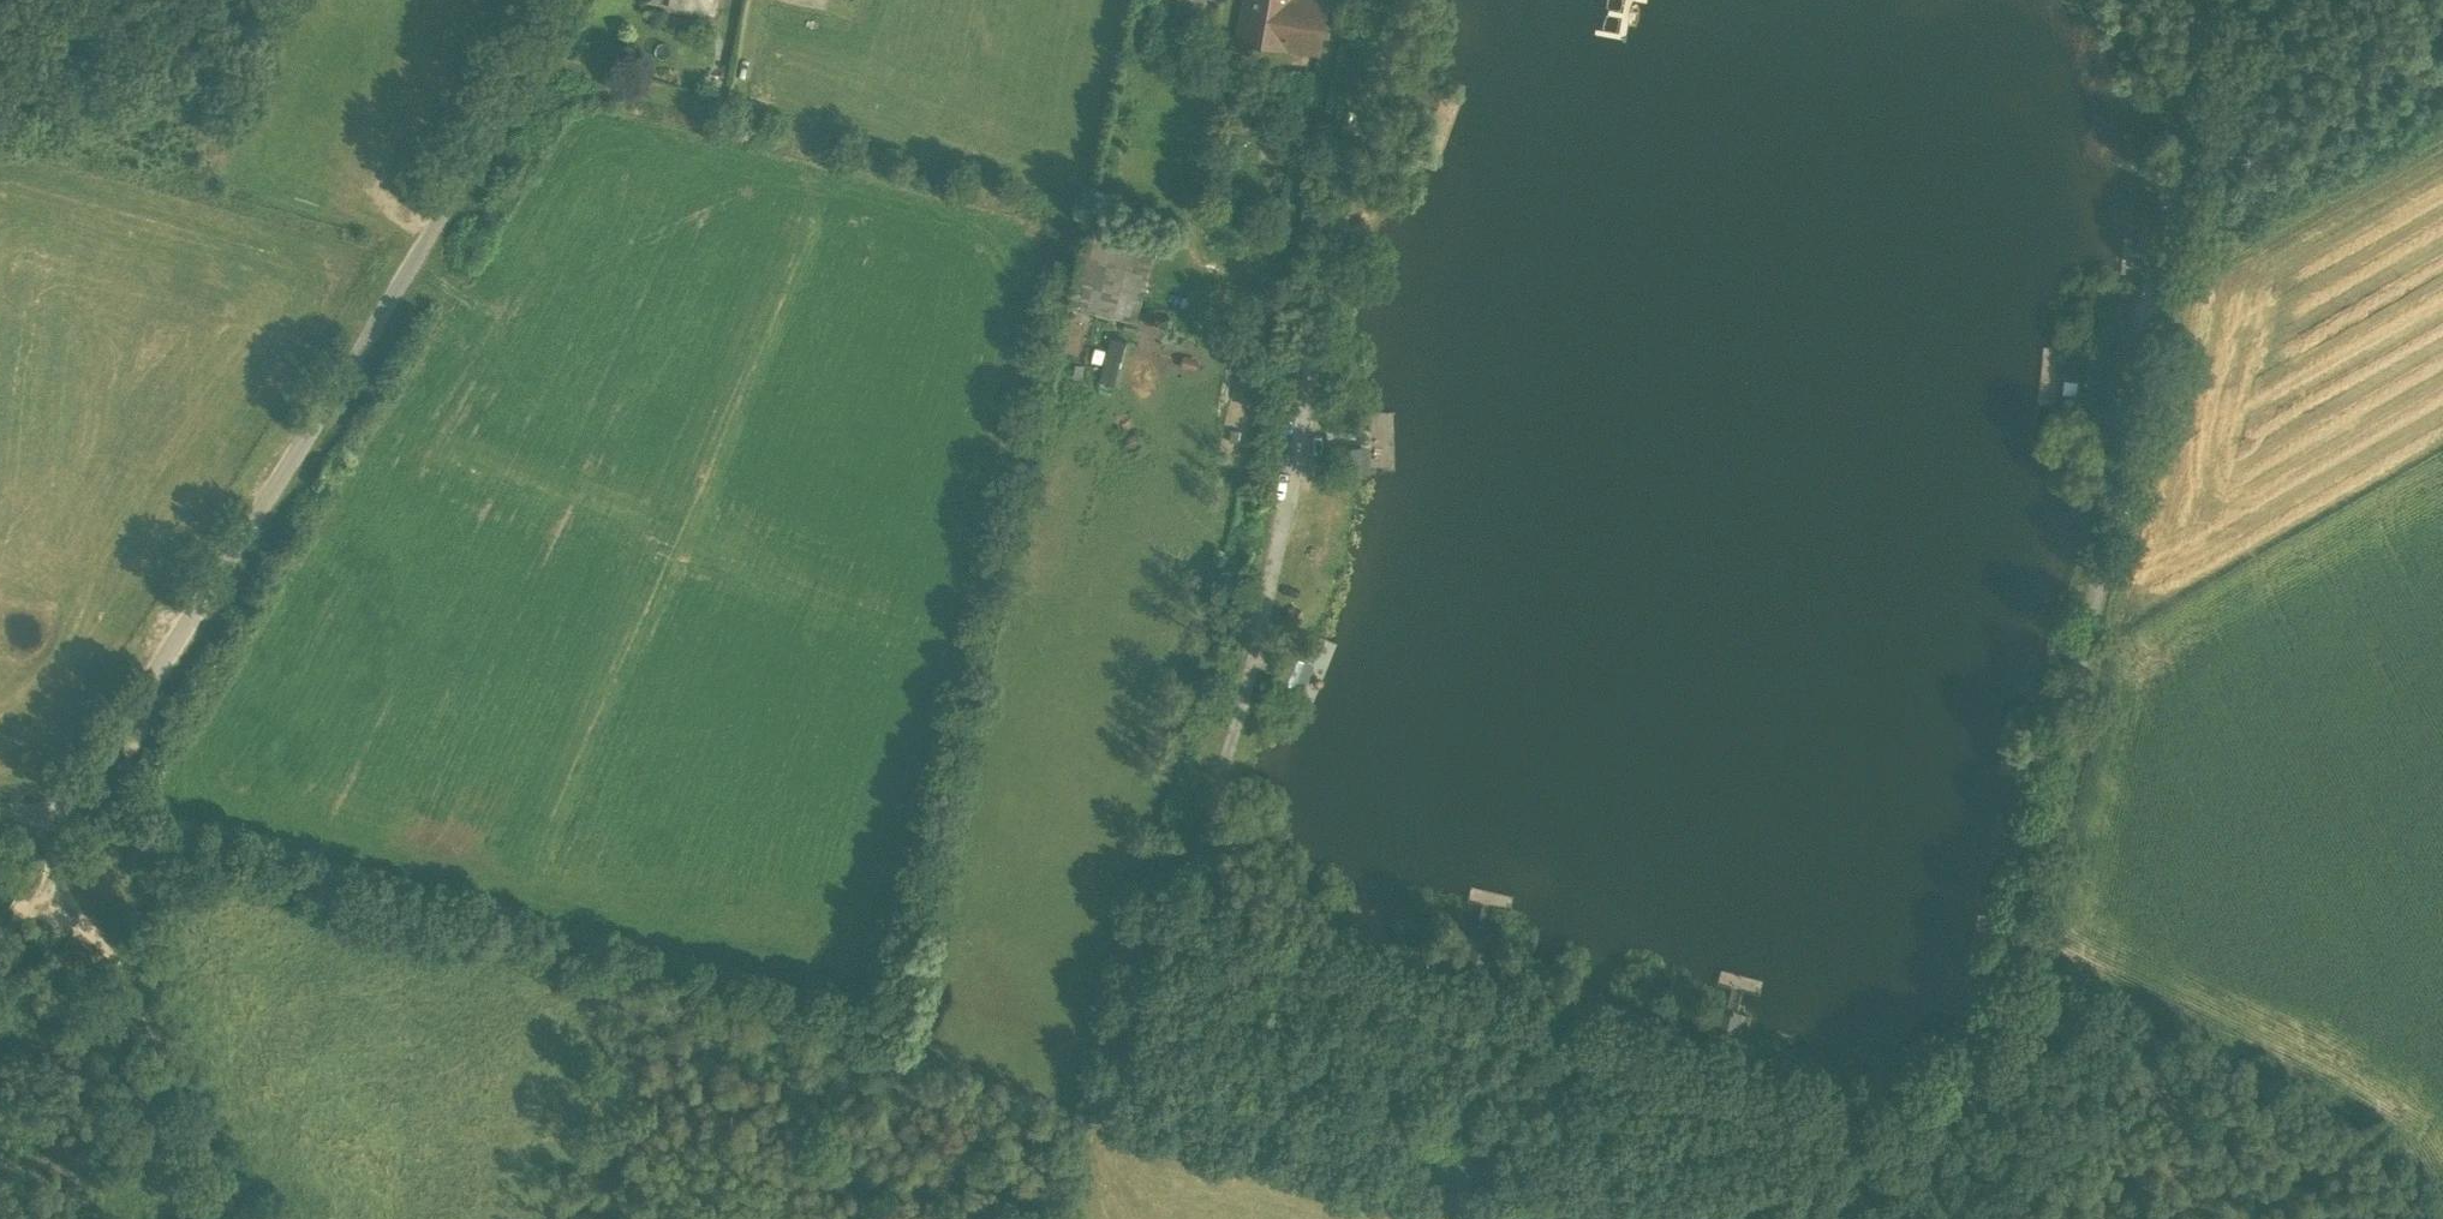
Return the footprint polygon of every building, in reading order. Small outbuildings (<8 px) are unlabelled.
[(670,5),(694,9),(694,4),(713,8),(714,0),(671,0),(670,5)] [(1248,9),(1241,38),(1322,51),(1331,2),(1321,0),(1249,0),(1248,9)] [(1136,269),(1093,258),(1082,308),(1126,319),(1136,269)] [(94,968),(95,959),(95,953),(93,949),(87,942),(79,937),(71,936),(62,938),(56,943),(51,951),(49,960),(51,968),(54,972),(57,976),(60,979),(65,981),(74,982),(81,981),(88,976),(91,972),(94,968)]
